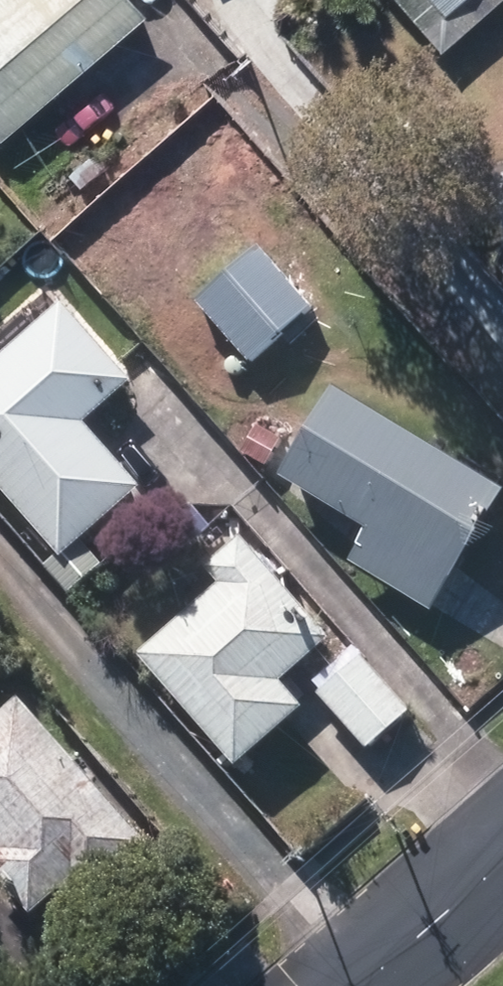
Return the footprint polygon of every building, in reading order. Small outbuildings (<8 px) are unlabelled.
[(2,136),(146,10),(137,0),(0,0),(0,134),(2,136)] [(443,50),(501,0),(400,0),(443,50)] [(264,250),(202,305),(257,365),(319,310),(264,250)] [(59,557),(139,488),(83,424),(130,382),(63,307),(44,323),(33,311),(0,340),(0,490),(59,557)] [(354,561),(429,606),(499,489),(332,389),(282,475),(372,530),(354,561)] [(243,452),(266,468),(282,441),(257,427),(243,452)] [(139,655),(233,766),(300,708),(278,681),(326,639),(241,540),(207,569),(221,585),(139,655)] [(318,693),(366,747),(407,713),(360,657),(318,693)] [(29,915),(70,877),(85,895),(145,843),(17,699),(0,714),(0,881),(29,915)]
